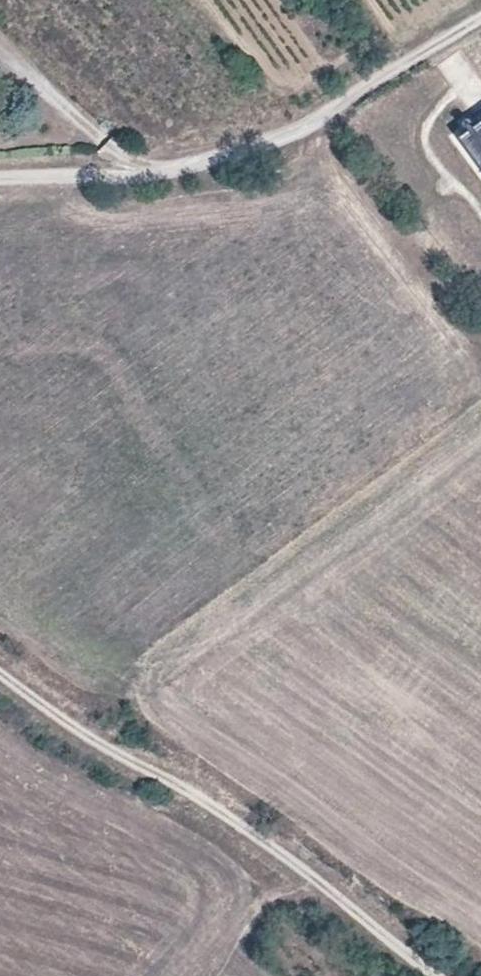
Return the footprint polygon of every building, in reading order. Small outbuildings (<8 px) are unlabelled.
[(461,134),(480,161),(480,119),(461,134)]
